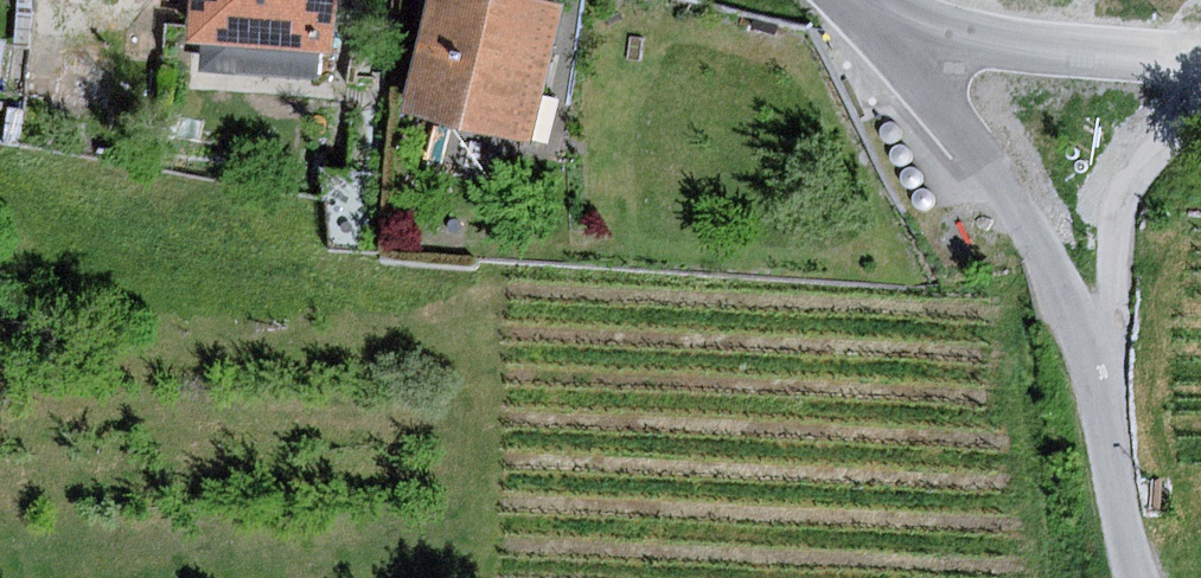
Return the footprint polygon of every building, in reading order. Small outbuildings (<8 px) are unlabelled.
[(192,40),(203,41),(201,71),(319,80),(321,53),(332,54),(337,0),(195,0),(192,40)] [(400,113),(531,144),(564,8),(529,0),(428,0),(400,113)] [(97,61),(57,57),(53,104),(86,107),(88,85),(95,85),(97,61)]
